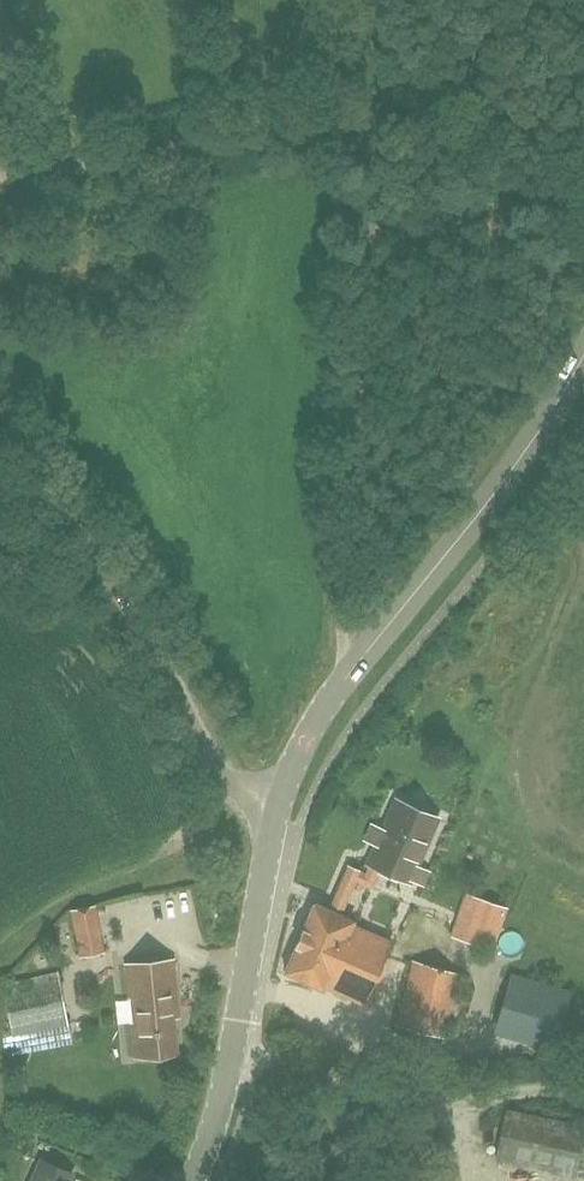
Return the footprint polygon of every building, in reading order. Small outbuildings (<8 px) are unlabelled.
[(14,84),(0,59),(0,92),(14,84)] [(356,872),(353,880),(370,887),(378,869),(409,883),(437,819),(395,801),(367,865),(370,866),(365,876),(356,872)] [(337,916),(353,880),(356,872),(357,872),(346,867),(327,911),(313,905),(284,973),(323,991),(324,988),(362,1005),(390,941),(351,925),(352,922),(337,916)] [(492,950),(506,908),(476,898),(462,940),(492,950)] [(71,910),(80,958),(104,953),(95,906),(71,910)] [(132,998),(135,1024),(132,1024),(135,1057),(177,1053),(174,1018),(178,1018),(173,961),(156,963),(156,966),(143,968),(143,964),(126,966),(129,999),(132,998)] [(443,1036),(459,974),(414,962),(398,1024),(443,1036)] [(556,1052),(573,990),(509,972),(492,1033),(556,1052)] [(12,1035),(67,1024),(57,974),(2,985),(12,1035)] [(583,1135),(583,1126),(506,1110),(496,1158),(575,1175),(583,1135)] [(70,1173),(39,1159),(30,1180),(67,1180),(70,1173)]
